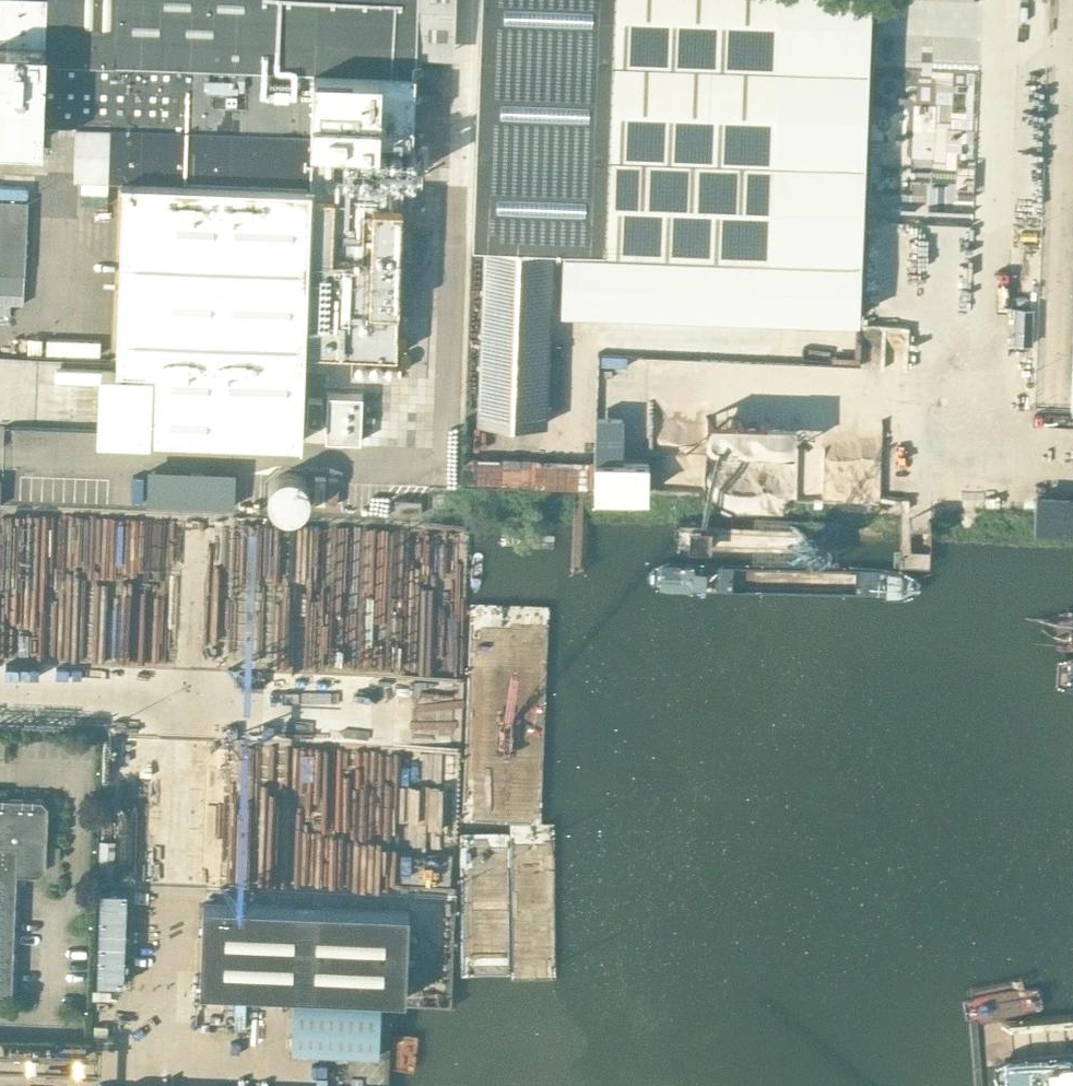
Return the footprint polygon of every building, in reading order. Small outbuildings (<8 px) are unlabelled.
[(300,440),(301,440),(304,349),(396,353),(403,178),(333,175),(334,145),(312,144),(312,136),(413,140),(418,0),(0,0),(0,137),(42,139),(43,123),(77,124),(75,174),(121,176),(121,177),(123,177),(116,365),(102,364),(99,432),(149,434),(149,432),(300,438),(300,440)] [(473,241),(485,241),(484,244),(485,244),(478,419),(546,422),(553,247),(554,247),(554,244),(563,244),(561,306),(859,317),(870,0),(482,0),(473,241)] [(25,272),(28,199),(0,198),(0,271),(25,272)] [(363,394),(327,392),(326,439),(361,440),(363,394)] [(307,422),(321,423),(322,397),(308,396),(307,422)] [(596,491),(649,493),(650,468),(642,459),(597,457),(596,491)] [(286,512),(288,512),(292,512),(295,511),(298,510),(300,509),(303,507),(304,505),(306,503),(307,501),(308,499),(308,498),(309,496),(309,494),(309,492),(309,491),(309,489),(309,487),(307,484),(307,482),(306,480),(305,479),(302,476),(301,475),(298,473),(296,473),(293,472),(291,471),(287,471),(286,471),(284,472),(281,473),(277,475),(276,476),(275,477),(273,478),(271,481),(270,483),(270,484),(269,486),(269,488),(268,489),(268,491),(268,493),(269,496),(269,498),(271,501),(273,504),(274,506),(275,507),(278,509),(279,510),(283,511),(286,512)] [(314,502),(325,502),(326,476),(315,476),(314,502)] [(395,511),(421,512),(422,498),(395,497),(395,511)] [(11,991),(15,872),(39,873),(46,867),(48,804),(42,798),(0,796),(0,991),(11,991)] [(200,989),(405,997),(409,910),(203,902),(200,989)] [(294,998),(291,1051),(379,1055),(381,1002),(294,998)]
